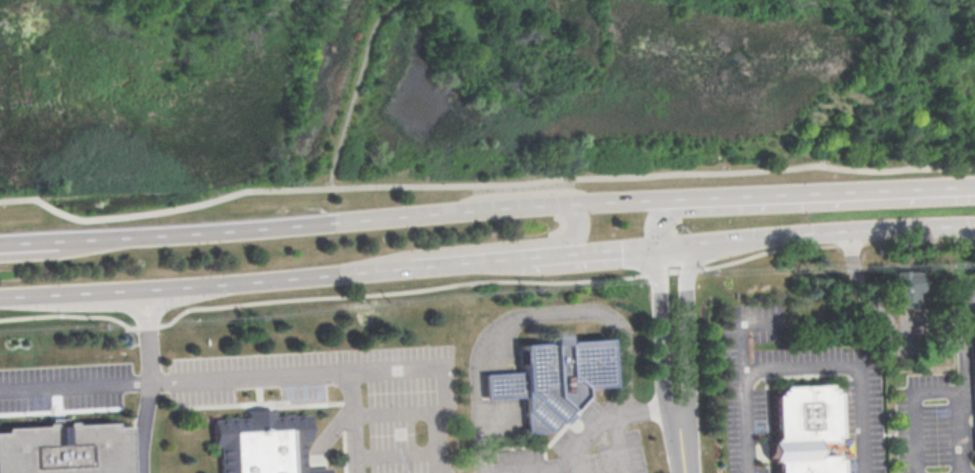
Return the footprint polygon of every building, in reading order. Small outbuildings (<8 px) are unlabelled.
[(890,274),(916,273),(917,309),(892,310),(890,274)] [(599,340),(555,342),(554,334),(540,334),(541,344),(514,345),(516,372),(479,375),(480,399),(517,397),(520,433),(541,432),(573,396),(573,387),(603,385),(599,340)] [(836,461),(837,472),(777,472),(776,462),(768,462),(767,443),(775,443),(773,398),(777,398),(777,394),(781,393),(781,389),(824,387),(825,391),(829,391),(829,395),(833,394),(835,435),(832,436),(832,440),(812,440),(813,459),(831,458),(831,461),(836,461)] [(327,469),(327,472),(219,472),(218,447),(213,448),(212,422),(245,420),(245,413),(270,412),(271,419),(306,417),(307,444),(302,444),(303,470),(327,469)] [(121,429),(124,472),(0,472),(0,430),(38,428),(38,425),(68,423),(68,427),(108,425),(108,430),(121,429)]
